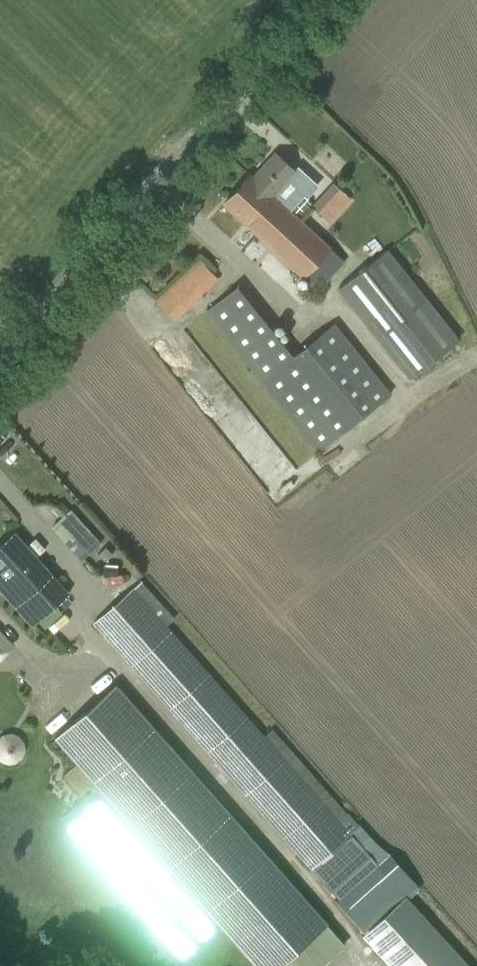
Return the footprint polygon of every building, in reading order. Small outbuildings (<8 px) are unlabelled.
[(273,196),(296,171),(274,152),(252,176),(273,196)] [(305,278),(331,249),(273,196),(252,176),(250,175),(224,203),(305,278)] [(333,181),(311,205),(329,222),(351,199),(333,181)] [(460,338),(388,247),(337,288),(409,378),(460,338)] [(156,301),(169,315),(173,319),(216,277),(199,259),(156,301)] [(204,311),(317,452),(391,393),(334,322),(293,355),(237,285),(204,311)] [(61,502),(54,509),(61,517),(69,510),(61,502)] [(31,624),(67,592),(14,532),(0,545),(0,589),(31,624)] [(105,546),(97,553),(105,562),(113,554),(105,546)] [(312,869),(351,835),(133,588),(94,622),(312,869)] [(116,683),(55,737),(257,965),(277,965),(327,922),(116,683)] [(12,730),(0,739),(0,758),(6,766),(27,749),(12,730)] [(364,851),(326,885),(340,901),(337,904),(364,935),(405,898),(416,888),(388,858),(379,867),(364,851)]
